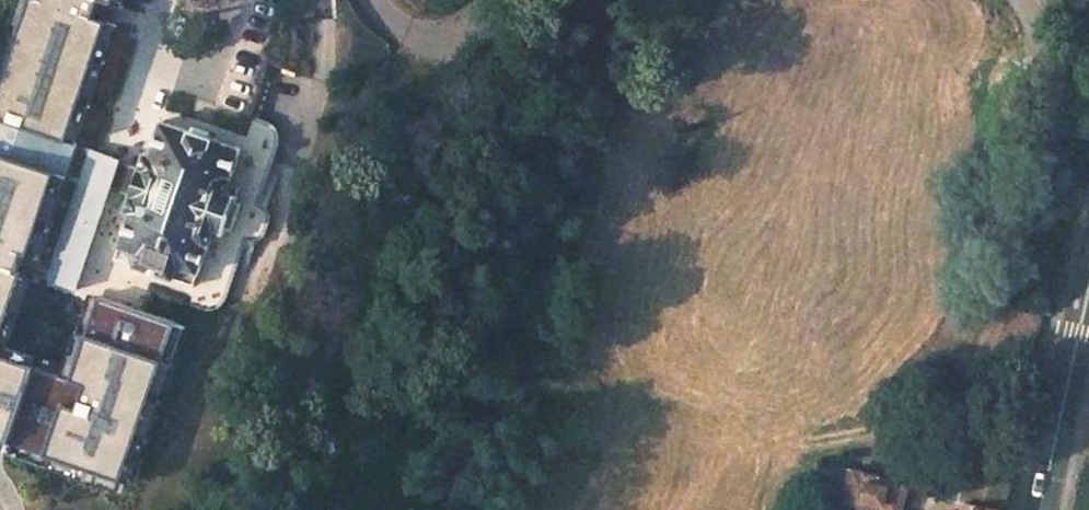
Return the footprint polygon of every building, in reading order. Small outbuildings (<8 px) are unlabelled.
[(90,299),(66,368),(10,349),(33,280),(77,293),(110,195),(129,200),(141,169),(67,146),(106,24),(93,19),(98,4),(113,8),(116,0),(35,0),(35,1),(31,0),(17,0),(0,54),(0,455),(121,495),(124,486),(133,489),(186,330),(90,299)] [(119,250),(144,259),(181,271),(196,277),(215,219),(223,223),(226,215),(231,217),(238,193),(233,191),(236,183),(228,181),(242,148),(162,122),(153,149),(147,146),(141,169),(129,200),(128,206),(133,208),(119,250)] [(872,509),(901,509),(903,501),(906,487),(855,472),(847,505),(872,509)] [(1007,486),(953,475),(948,499),(964,504),(963,509),(1002,509),(1007,486)] [(964,504),(948,499),(906,487),(903,501),(938,509),(963,509),(964,504)]
